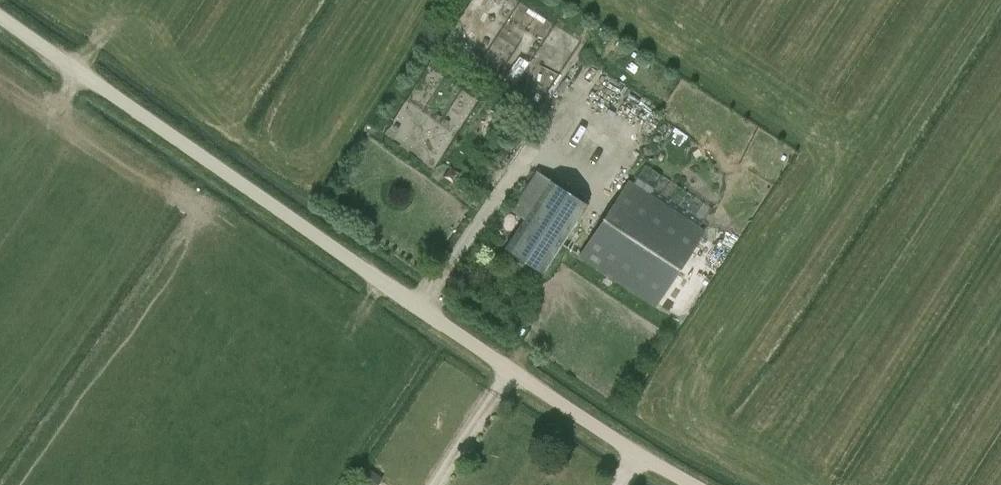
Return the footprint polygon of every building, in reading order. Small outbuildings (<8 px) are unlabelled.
[(542,272),(586,205),(536,172),(512,210),(525,218),(506,248),(542,272)] [(660,299),(706,231),(628,180),(577,257),(654,308),(652,312),(660,317),(669,304),(660,299)] [(381,475),(367,467),(360,480),(368,484),(375,484),(381,475)]
